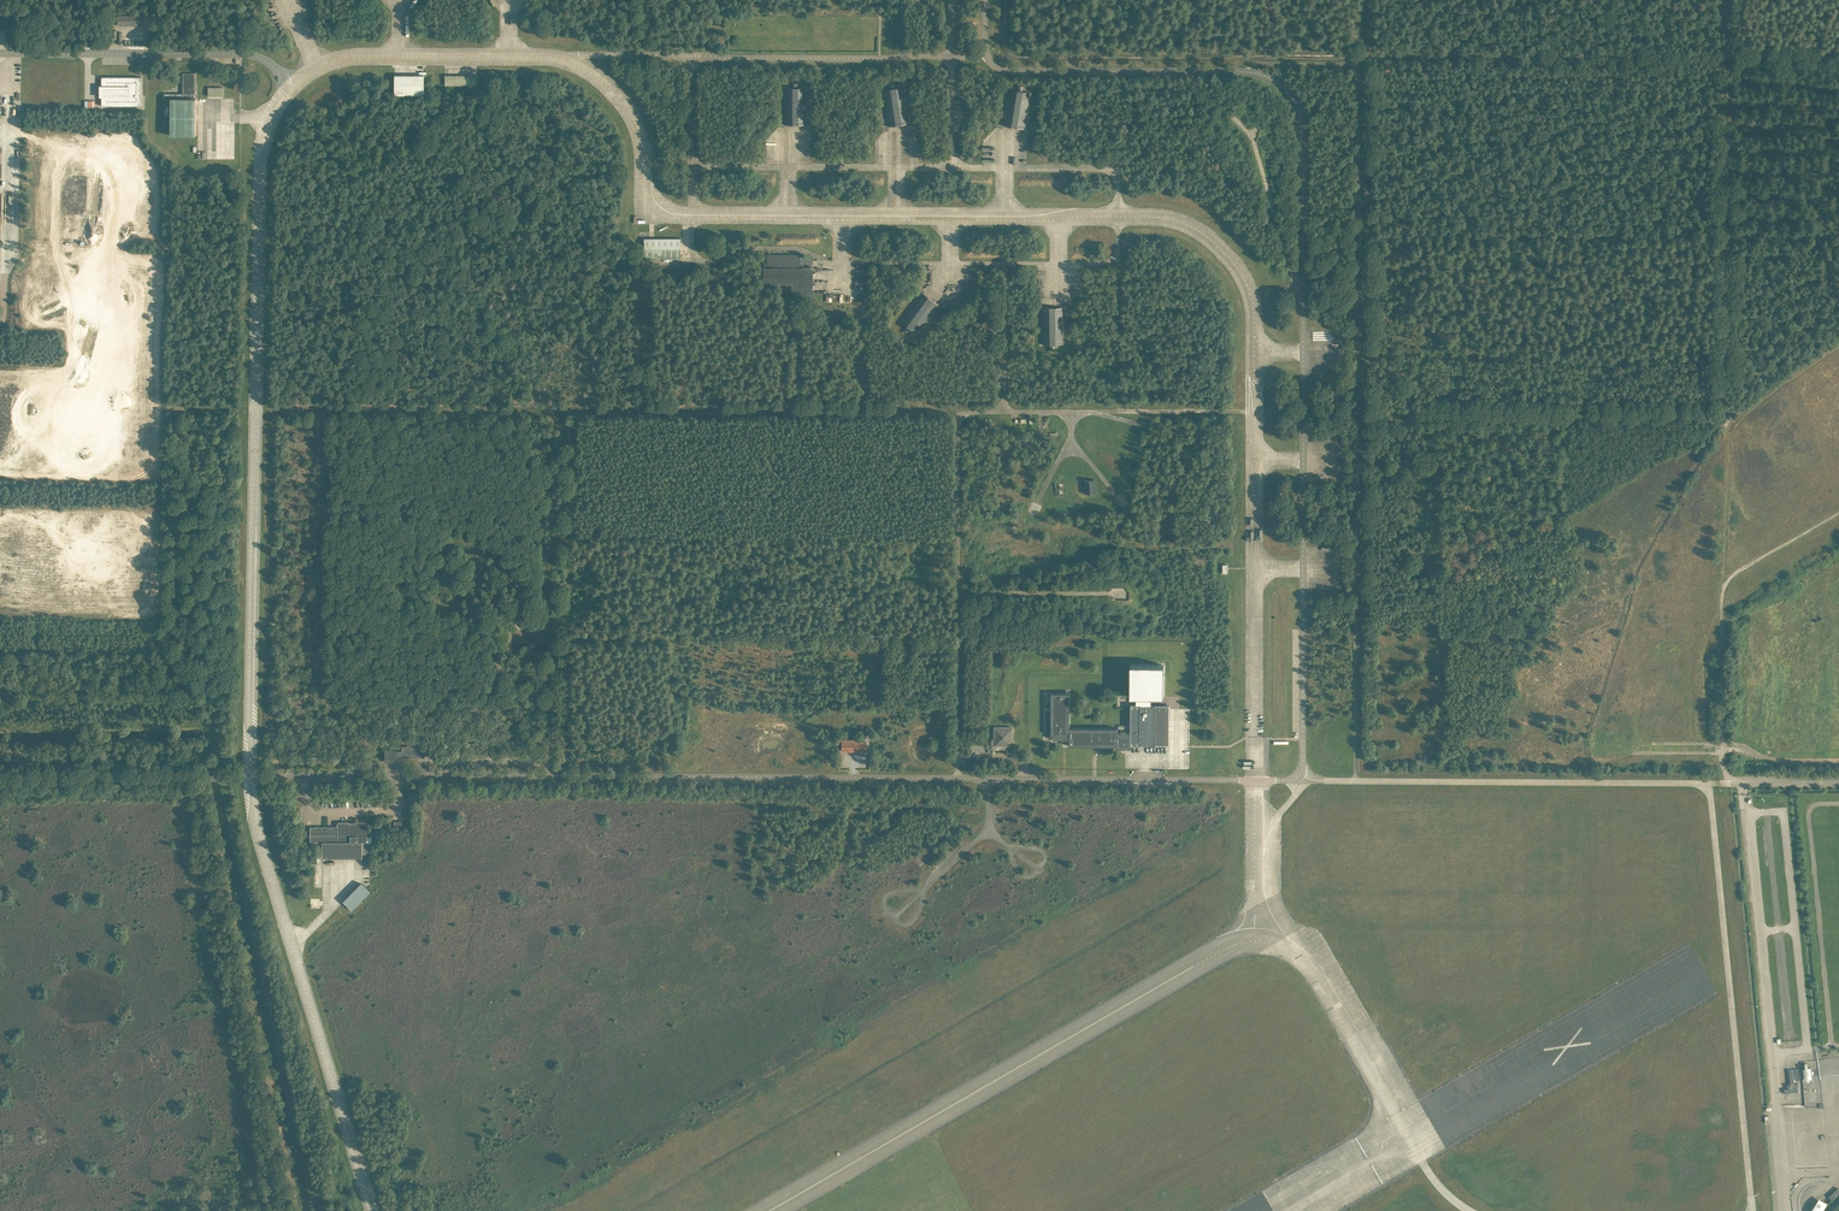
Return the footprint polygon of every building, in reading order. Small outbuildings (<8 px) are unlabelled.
[(10,30),(10,29),(10,24),(6,24),(6,13),(0,13),(0,30),(10,30)] [(120,16),(120,25),(142,25),(142,16),(120,16)] [(195,73),(183,73),(183,94),(164,94),(164,124),(171,125),(170,135),(195,135),(195,98),(195,73)] [(424,95),(424,75),(395,75),(395,95),(424,95)] [(445,75),(445,85),(477,85),(477,75),(445,75)] [(102,95),(102,106),(142,106),(142,77),(102,76),(102,87),(102,95)] [(799,83),(790,83),(790,87),(784,87),(785,110),(785,125),(806,124),(806,120),(806,87),(799,87),(799,83)] [(909,123),(908,118),(903,86),(897,87),(897,83),(888,84),(888,88),(882,89),(886,112),(888,126),(909,123)] [(1024,91),(1025,87),(1016,85),(1015,90),(1009,88),(1005,111),(1003,125),(1024,129),(1025,124),(1030,92),(1024,91)] [(644,258),(655,258),(680,258),(680,238),(644,238),(644,258)] [(791,293),(799,293),(813,293),(813,268),(791,267),(791,265),(800,265),(800,262),(801,262),(801,258),(800,258),(800,254),(791,254),(788,254),(767,254),(766,265),(767,265),(767,266),(769,266),(769,265),(771,265),(771,267),(763,267),(763,284),(791,284),(791,293)] [(921,328),(923,325),(924,324),(930,316),(939,304),(922,291),(919,295),(918,296),(908,311),(903,316),(900,321),(905,325),(902,328),(906,331),(909,334),(912,330),(917,334),(921,328)] [(1062,307),(1041,307),(1041,325),(1041,327),(1041,329),(1041,331),(1041,344),(1047,344),(1048,348),(1052,348),(1056,348),(1056,344),(1063,344),(1062,328),(1062,317),(1062,307)] [(1095,483),(1095,481),(1095,479),(1093,480),(1091,480),(1089,480),(1087,480),(1085,480),(1085,482),(1085,484),(1086,489),(1086,491),(1086,493),(1092,492),(1094,492),(1096,492),(1096,490),(1096,488),(1095,483)] [(1070,693),(1067,693),(1052,692),(1052,696),(1047,696),(1047,701),(1052,701),(1052,734),(1054,735),(1054,739),(1069,739),(1069,745),(1117,746),(1117,748),(1122,748),(1122,746),(1126,747),(1126,748),(1131,748),(1131,745),(1140,745),(1140,744),(1155,744),(1164,744),(1164,724),(1156,724),(1156,705),(1150,705),(1150,696),(1164,696),(1164,664),(1131,664),(1130,696),(1137,696),(1137,704),(1131,704),(1130,732),(1126,732),(1126,730),(1121,730),(1121,732),(1118,732),(1118,728),(1070,727),(1070,693)] [(994,727),(994,739),(991,738),(991,746),(995,749),(1006,750),(1006,745),(1012,745),(1012,727),(994,727)] [(842,739),(841,750),(866,751),(866,742),(856,741),(857,738),(852,737),(852,740),(842,739)] [(310,826),(310,836),(310,842),(322,842),(322,857),(362,857),(362,854),(367,854),(367,823),(365,821),(356,821),(354,823),(354,824),(350,824),(350,823),(348,821),(339,821),(337,823),(337,826),(310,826)] [(1784,1093),(1799,1091),(1798,1087),(1795,1088),(1793,1069),(1789,1069),(1790,1084),(1787,1084),(1787,1088),(1784,1089),(1784,1093)] [(1838,1193),(1838,1188),(1838,1187),(1829,1196),(1832,1200),(1838,1193)] [(1827,1202),(1819,1198),(1811,1210),(1821,1210),(1827,1202)]
